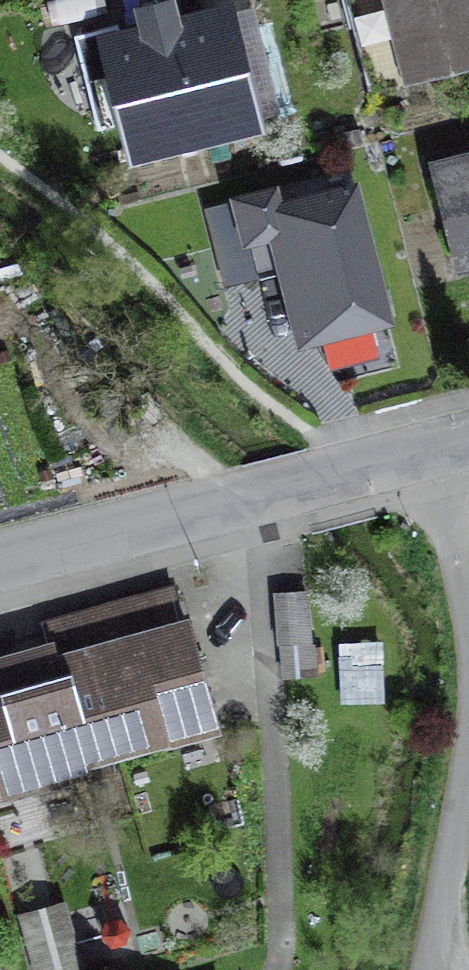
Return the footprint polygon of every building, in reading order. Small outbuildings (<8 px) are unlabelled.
[(374,94),(468,71),(468,0),(351,0),(374,94)] [(225,22),(112,49),(142,172),(255,144),(225,22)] [(432,167),(458,275),(468,273),(468,158),(432,167)] [(287,204),(241,213),(251,260),(275,255),(297,360),(404,337),(376,201),(290,219),(287,204)] [(306,591),(278,592),(281,643),(309,642),(306,591)] [(44,632),(48,645),(81,760),(176,733),(177,737),(205,729),(199,708),(211,705),(187,621),(182,623),(174,595),(44,632)] [(81,760),(48,645),(0,659),(0,779),(35,770),(39,785),(84,772),(81,760)] [(33,945),(40,969),(68,969),(79,967),(70,935),(33,945)]
